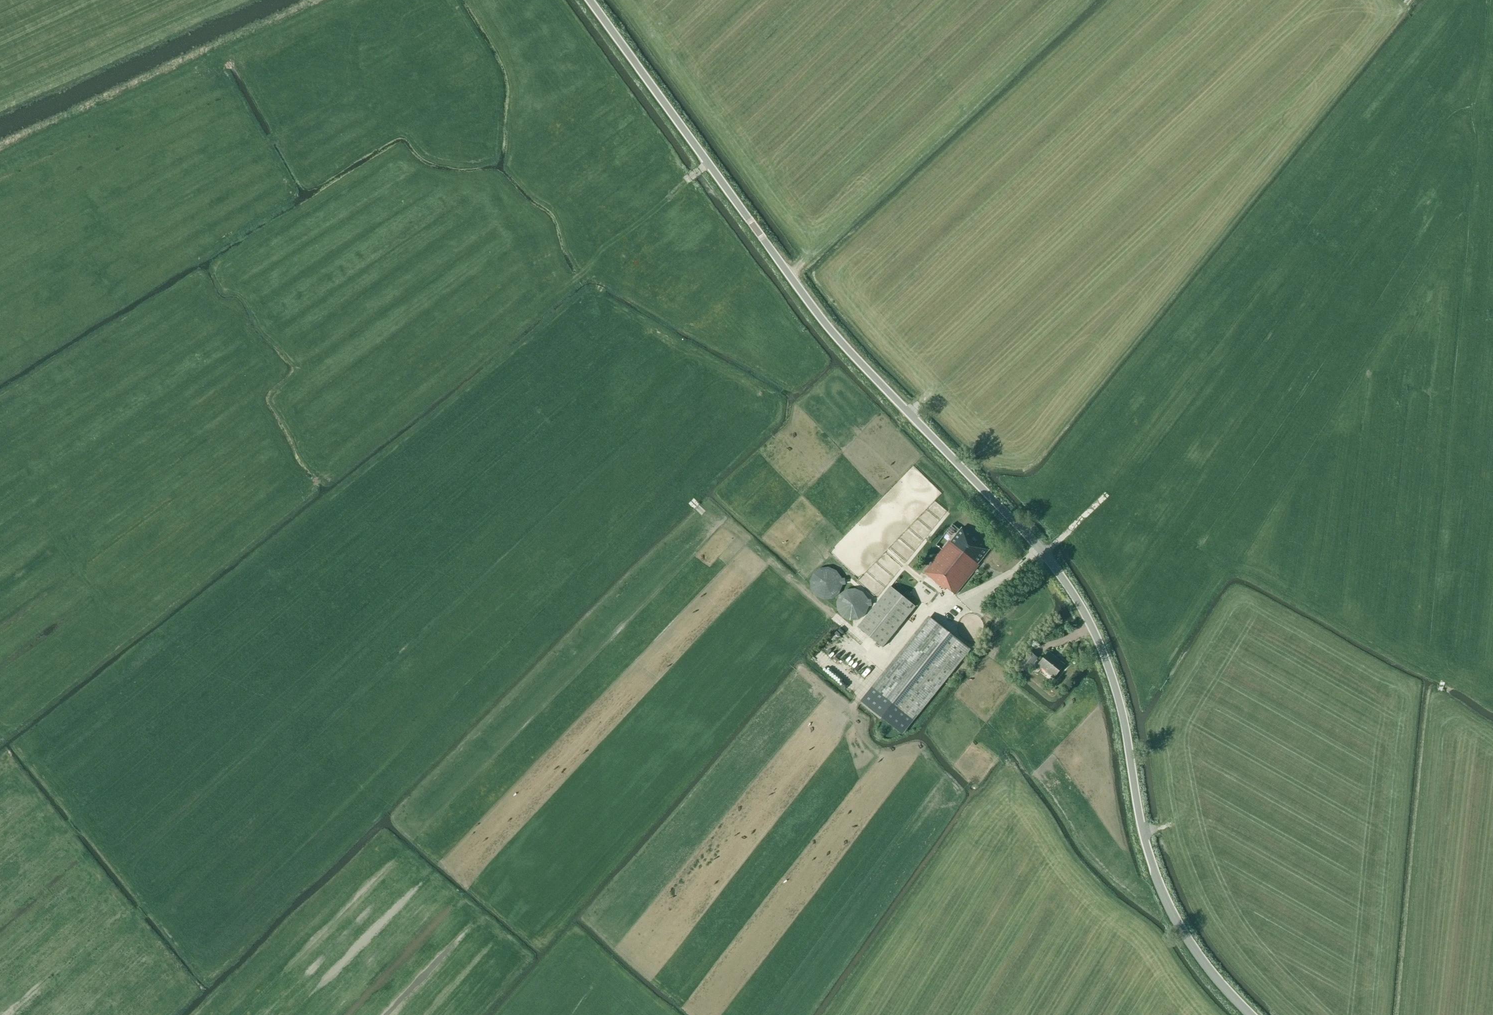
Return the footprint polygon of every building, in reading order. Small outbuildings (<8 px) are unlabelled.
[(951,542),(949,541),(924,573),(945,590),(947,588),(955,595),(979,565),(978,564),(989,550),(962,528),(951,542)] [(843,585),(842,579),(839,579),(838,576),(837,575),(836,574),(836,573),(835,573),(834,572),(833,571),(832,571),(831,570),(830,570),(829,570),(827,569),(825,569),(824,569),(822,570),(821,570),(820,570),(819,571),(817,572),(815,574),(814,574),(814,575),(813,576),(812,578),(812,580),(811,581),(811,582),(811,583),(811,584),(811,586),(812,587),(812,590),(814,592),(815,594),(816,595),(818,596),(819,596),(821,597),(823,598),(825,598),(826,598),(830,597),(832,596),(833,595),(836,593),(838,591),(839,589),(839,588),(839,587),(840,585),(843,585)] [(916,606),(891,586),(858,628),(883,648),(916,606)] [(870,606),(869,600),(866,601),(864,598),(864,596),(863,596),(862,595),(861,594),(860,593),(858,592),(856,591),(855,591),(854,591),(852,591),(851,591),(850,591),(849,591),(848,591),(847,591),(846,592),(844,593),(843,593),(842,595),(841,596),(840,597),(840,598),(839,598),(839,599),(839,600),(838,601),(838,602),(838,603),(838,604),(838,606),(838,607),(838,608),(838,609),(838,610),(839,611),(840,612),(840,613),(841,614),(842,615),(843,616),(845,617),(846,618),(847,618),(848,619),(849,619),(850,619),(851,619),(853,619),(856,618),(859,618),(860,617),(861,616),(863,614),(864,612),(865,611),(866,609),(866,608),(866,606),(870,606)] [(929,616),(872,687),(914,720),(970,649),(929,616)] [(1049,652),(1040,663),(1036,660),(1037,658),(1030,652),(1018,666),(1026,672),(1030,666),(1035,670),(1038,666),(1054,678),(1065,665),(1049,652)]
